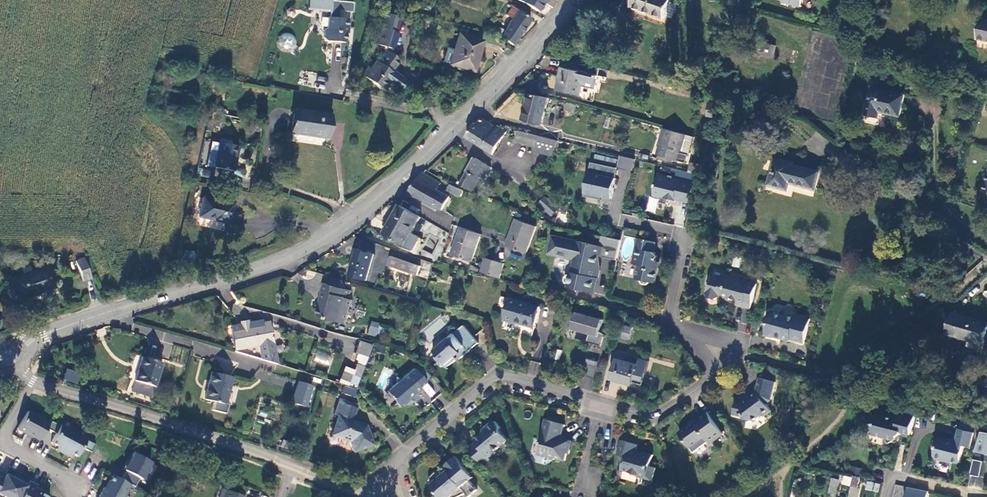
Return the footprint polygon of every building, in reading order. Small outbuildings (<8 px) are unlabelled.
[(306,9),(329,12),(328,16),(338,17),(339,11),(353,12),(354,2),(334,0),(307,0),(306,9)] [(530,7),(531,6),(539,11),(544,3),(553,8),(557,2),(553,0),(518,0),(530,7)] [(631,4),(669,18),(676,0),(632,0),(631,4)] [(516,10),(500,35),(512,44),(529,19),(516,10)] [(385,15),(378,44),(395,48),(402,19),(385,15)] [(326,16),(326,28),(324,30),(322,41),(343,43),(344,33),(347,34),(349,18),(326,16)] [(281,46),(294,45),(293,33),(280,34),(281,46)] [(484,42),(459,36),(450,68),(475,75),(484,42)] [(764,42),(756,40),(753,53),(762,54),(764,42)] [(368,68),(362,76),(381,90),(386,83),(398,92),(406,82),(392,72),(400,61),(385,51),(377,63),(376,62),(370,70),(368,68)] [(878,63),(876,69),(885,72),(887,66),(878,63)] [(579,95),(581,86),(595,89),(598,75),(561,67),(556,90),(579,95)] [(166,75),(163,85),(177,89),(180,78),(166,75)] [(880,118),(881,113),(901,118),(906,94),(873,86),(867,115),(880,118)] [(527,94),(521,119),(541,125),(548,100),(527,94)] [(583,105),(574,103),(572,109),(581,112),(583,105)] [(294,109),(290,132),(326,138),(330,116),(294,109)] [(476,121),(467,136),(495,152),(509,128),(506,127),(505,128),(499,125),(498,126),(482,116),(478,122),(476,121)] [(686,135),(664,129),(658,154),(679,159),(686,135)] [(558,141),(519,131),(516,140),(536,145),(555,150),(558,141)] [(209,152),(206,166),(232,172),(237,149),(218,145),(216,154),(209,152)] [(554,155),(555,150),(536,145),(535,150),(554,155)] [(485,164),(475,158),(467,171),(471,174),(464,186),(473,191),(480,178),(478,177),(485,164)] [(791,182),(814,189),(820,172),(776,159),(769,185),(788,191),(791,182)] [(612,198),(619,168),(591,162),(584,196),(600,200),(600,196),(612,198)] [(713,167),(697,163),(695,173),(711,176),(713,167)] [(490,167),(485,164),(478,177),(480,178),(483,180),(488,171),(490,167)] [(200,168),(199,176),(210,177),(210,169),(200,168)] [(410,193),(441,210),(449,197),(437,190),(441,184),(424,174),(421,174),(410,193)] [(698,184),(662,176),(658,195),(694,204),(698,184)] [(448,184),(445,191),(460,197),(463,190),(448,184)] [(547,197),(540,204),(552,216),(559,209),(547,197)] [(648,197),(646,211),(655,213),(658,199),(648,197)] [(202,201),(197,218),(226,225),(230,208),(202,201)] [(391,221),(413,234),(423,218),(401,205),(391,221)] [(384,233),(414,250),(421,238),(413,234),(391,221),(384,233)] [(536,229),(517,221),(506,245),(526,253),(536,229)] [(483,235),(460,227),(450,254),(473,262),(483,235)] [(603,247),(552,235),(548,253),(573,259),(571,274),(567,275),(565,278),(565,281),(568,284),(567,287),(592,293),(594,286),(592,283),(594,278),(598,280),(599,271),(596,269),(599,256),(601,257),(603,247)] [(656,243),(639,240),(634,264),(639,266),(636,280),(640,281),(643,285),(647,286),(649,285),(651,283),(656,284),(658,269),(656,268),(657,257),(653,253),(656,243)] [(376,255),(358,249),(350,274),(367,280),(376,255)] [(392,256),(388,265),(417,275),(420,266),(392,256)] [(76,262),(84,281),(92,278),(84,259),(76,262)] [(495,262),(484,259),(480,272),(490,275),(495,262)] [(423,260),(419,275),(426,277),(430,262),(423,260)] [(495,262),(490,275),(499,278),(504,265),(495,262)] [(14,280),(21,299),(54,287),(47,268),(14,280)] [(749,310),(756,286),(723,278),(722,282),(712,279),(710,287),(707,289),(706,296),(708,299),(716,300),(718,299),(728,302),(729,299),(736,302),(736,306),(749,310)] [(353,287),(328,281),(325,289),(327,290),(324,298),(327,299),(322,313),(342,319),(343,315),(350,317),(356,296),(352,296),(353,287)] [(539,310),(510,300),(504,320),(533,329),(539,310)] [(610,330),(604,329),(607,317),(582,311),(577,327),(595,332),(593,340),(606,344),(610,330)] [(956,312),(949,335),(985,346),(986,341),(986,321),(956,312)] [(797,317),(796,318),(789,316),(785,318),(773,315),(769,317),(765,337),(773,339),(776,337),(781,339),(781,340),(790,343),(791,341),(804,345),(811,320),(797,317)] [(377,337),(381,323),(371,320),(367,334),(377,337)] [(268,322),(230,329),(234,351),(257,346),(272,344),(268,322)] [(621,339),(630,339),(631,326),(622,325),(621,339)] [(477,344),(462,326),(442,344),(440,342),(431,350),(438,358),(435,360),(438,363),(437,364),(441,367),(442,366),(445,368),(455,360),(453,358),(456,356),(459,359),(477,344)] [(358,343),(352,361),(364,365),(370,347),(358,343)] [(272,344),(257,346),(260,360),(276,365),(272,344)] [(317,350),(314,361),(329,365),(332,354),(317,350)] [(623,351),(621,358),(628,360),(630,353),(623,351)] [(149,354),(138,389),(159,395),(169,360),(149,354)] [(601,360),(592,357),(590,363),(599,365),(601,360)] [(628,360),(621,358),(615,379),(623,381),(623,378),(646,384),(653,361),(644,358),(642,364),(628,360)] [(531,360),(527,372),(536,375),(540,363),(531,360)] [(604,361),(601,360),(599,365),(590,363),(587,374),(599,378),(604,361)] [(417,366),(411,370),(423,384),(429,380),(417,366)] [(339,379),(355,387),(363,369),(357,367),(354,372),(344,368),(339,379)] [(67,368),(63,379),(78,384),(82,373),(67,368)] [(423,384),(411,370),(401,380),(394,380),(394,385),(387,390),(393,398),(392,406),(400,407),(410,403),(408,400),(418,392),(416,389),(423,384)] [(232,377),(211,372),(204,399),(214,402),(212,410),(224,413),(227,405),(225,404),(232,377)] [(589,389),(592,377),(584,375),(581,387),(589,389)] [(303,379),(297,400),(311,404),(316,383),(303,379)] [(775,384),(760,380),(756,393),(741,404),(737,403),(733,417),(744,418),(745,422),(753,423),(759,418),(763,418),(771,413),(765,405),(770,401),(775,384)] [(341,393),(355,396),(357,389),(343,386),(341,393)] [(345,415),(350,399),(344,397),(339,413),(343,414),(345,415)] [(43,418),(26,410),(17,428),(33,437),(34,435),(41,438),(49,423),(42,419),(43,418)] [(915,435),(919,415),(910,413),(909,418),(893,414),(893,417),(880,415),(878,416),(876,423),(878,426),(876,435),(889,438),(893,443),(900,439),(900,437),(905,434),(905,432),(915,435)] [(377,443),(370,423),(345,415),(343,414),(336,432),(355,439),(358,449),(377,443)] [(707,414),(679,434),(692,453),(708,444),(709,446),(723,436),(707,414)] [(566,424),(546,419),(541,440),(542,442),(539,455),(555,460),(558,458),(566,461),(568,453),(570,454),(573,441),(566,439),(565,442),(562,442),(566,424)] [(476,442),(469,447),(485,466),(492,460),(490,457),(497,453),(497,449),(509,440),(502,432),(502,427),(497,421),(494,421),(488,426),(488,429),(475,440),(476,442)] [(53,422),(49,429),(56,433),(51,442),(58,445),(56,449),(62,452),(73,431),(60,424),(59,425),(53,422)] [(978,432),(964,428),(960,442),(952,440),(953,438),(943,436),(938,455),(939,458),(955,462),(956,460),(963,462),(968,445),(974,447),(978,432)] [(86,438),(73,431),(62,452),(69,456),(70,452),(77,455),(82,446),(88,450),(92,442),(85,439),(86,438)] [(638,445),(621,441),(618,455),(626,457),(622,470),(639,474),(639,477),(653,481),(656,468),(651,466),(654,455),(643,452),(643,454),(636,452),(638,445)] [(120,479),(130,484),(134,486),(138,478),(140,479),(150,462),(143,458),(144,456),(134,451),(129,461),(127,460),(122,469),(125,470),(120,479)] [(457,456),(446,466),(448,470),(443,475),(444,477),(441,479),(435,472),(429,481),(437,491),(437,496),(458,496),(467,493),(470,496),(479,489),(471,480),(474,476),(457,456)] [(978,460),(973,476),(982,478),(986,463),(978,460)] [(0,488),(0,496),(24,496),(30,485),(16,477),(18,475),(10,470),(6,477),(0,488)] [(858,474),(855,484),(861,486),(864,475),(858,474)] [(112,475),(104,488),(103,487),(98,496),(123,496),(130,484),(120,479),(112,475)] [(835,496),(839,480),(831,478),(827,494),(835,496)] [(865,489),(878,492),(880,483),(866,481),(865,489)] [(30,485),(24,496),(51,496),(52,496),(38,489),(40,486),(32,482),(30,485)] [(932,490),(912,486),(909,496),(931,496),(932,490)]
